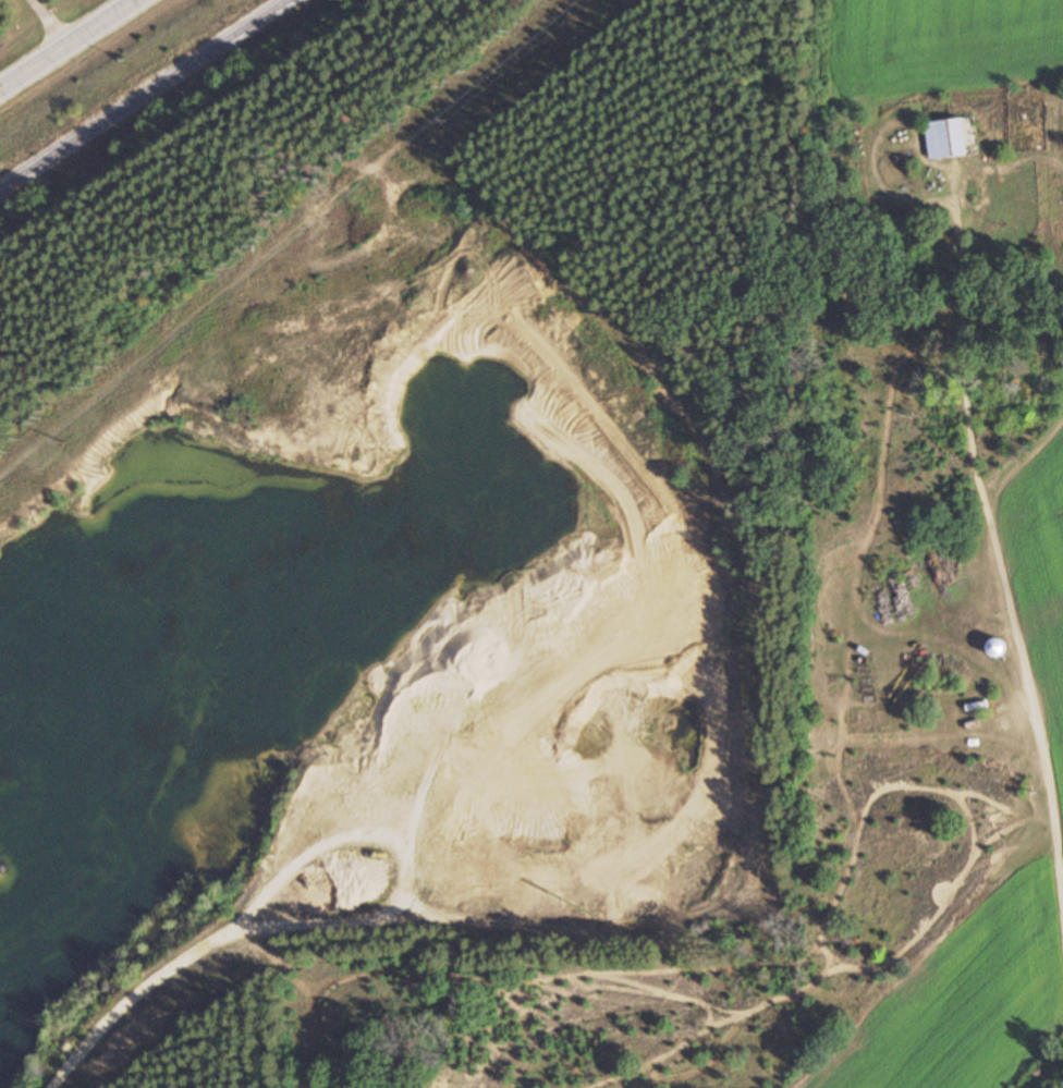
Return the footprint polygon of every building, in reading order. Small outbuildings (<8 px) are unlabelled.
[(926,123),(930,160),(967,156),(963,118),(926,123)] [(1005,654),(1002,639),(986,642),(989,657),(1005,654)]
